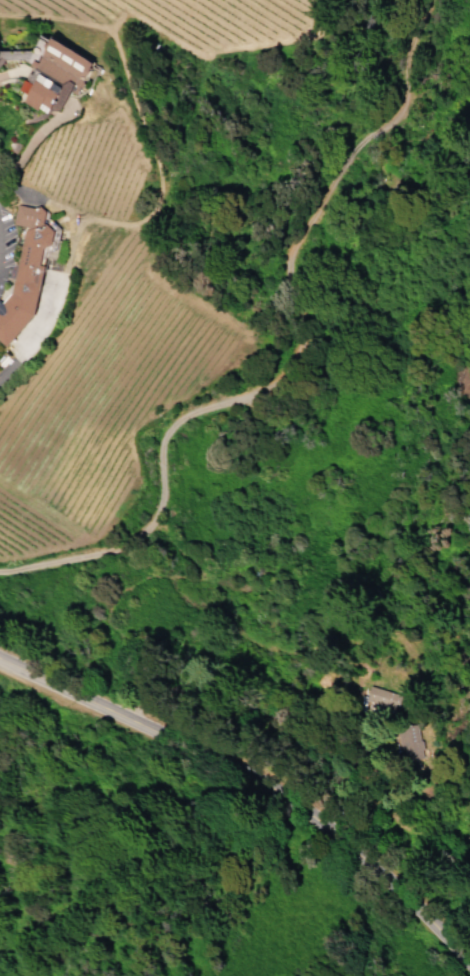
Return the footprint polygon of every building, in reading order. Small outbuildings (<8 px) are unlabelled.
[(52,40),(36,66),(30,62),(27,68),(32,71),(17,94),(24,98),(19,105),(35,115),(36,112),(45,118),(49,110),(57,115),(69,95),(75,98),(94,66),(52,40)] [(5,349),(34,317),(44,268),(37,265),(42,247),(50,247),(54,232),(42,225),(45,210),(37,206),(32,210),(13,205),(11,225),(21,228),(10,292),(1,289),(0,291),(0,344),(5,349)] [(402,697),(374,688),(369,702),(397,711),(402,697)] [(423,751),(422,732),(404,732),(405,752),(423,751)]
